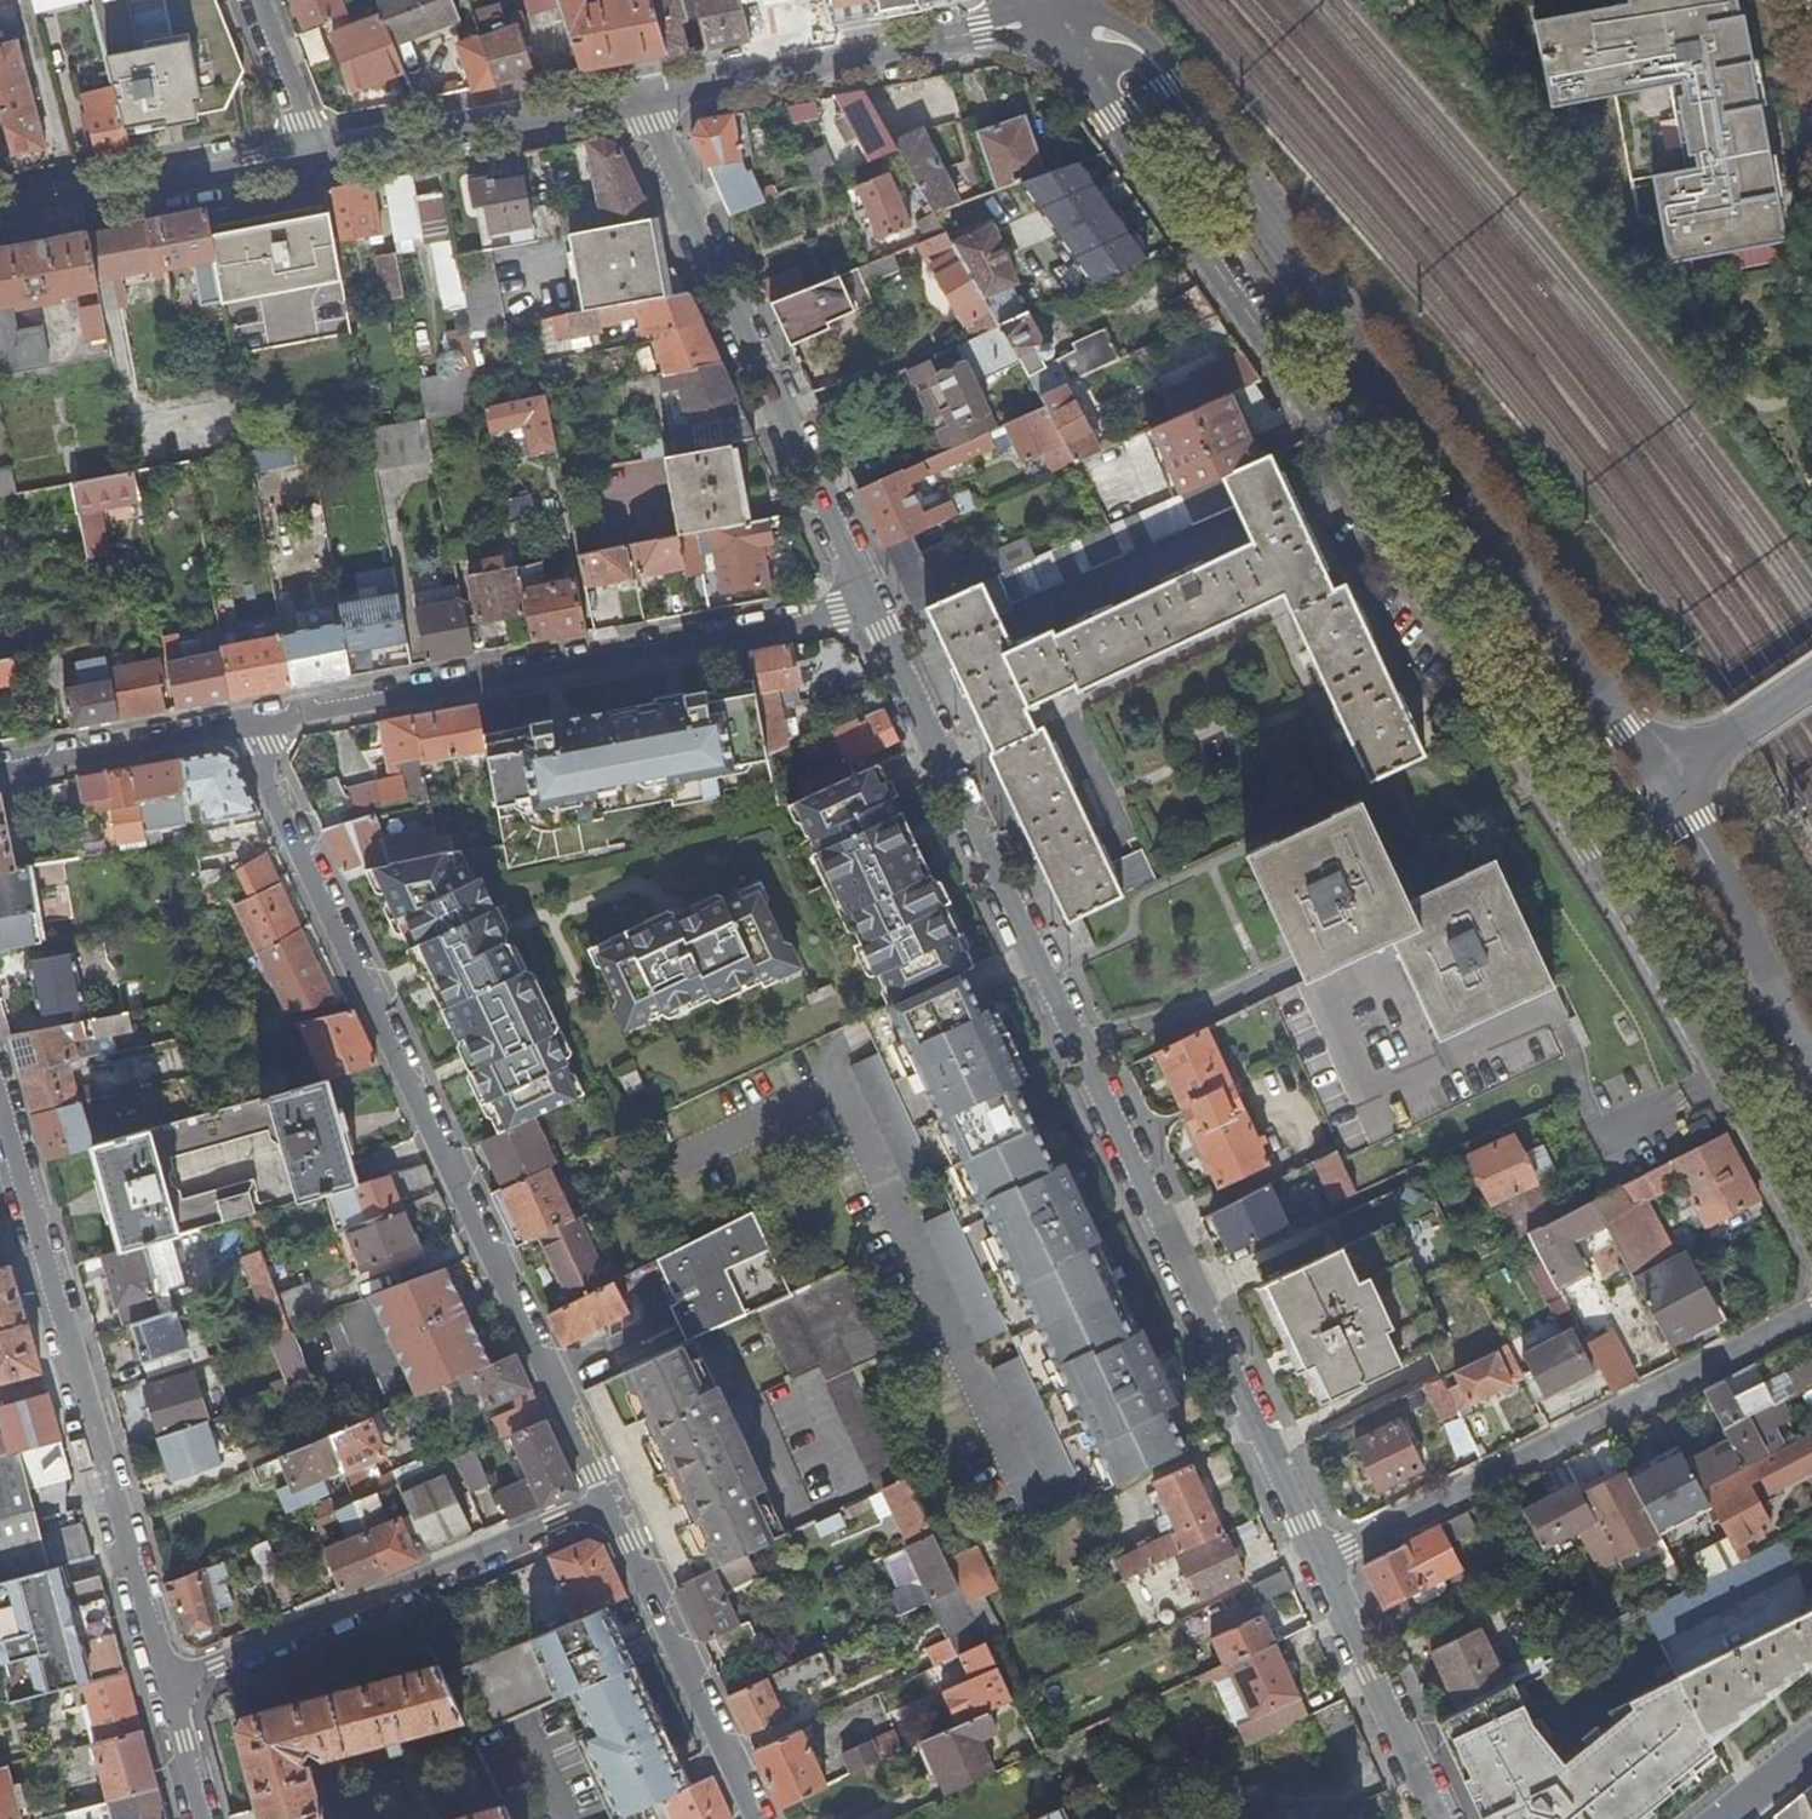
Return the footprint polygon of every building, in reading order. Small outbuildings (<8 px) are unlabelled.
[(35,14),(88,0),(31,0),(35,14)] [(213,0),(92,0),(111,72),(126,127),(223,104),(240,70),(213,0)] [(304,31),(343,16),(338,0),(292,0),(304,31)] [(382,16),(394,45),(456,20),(448,0),(376,0),(382,16)] [(560,4),(558,0),(529,0),(533,12),(560,4)] [(665,54),(649,0),(598,0),(599,4),(585,6),(583,0),(558,0),(560,4),(581,70),(621,62),(665,54)] [(684,50),(676,21),(682,19),(676,0),(649,0),(665,54),(684,50)] [(750,39),(738,0),(695,0),(706,47),(750,39)] [(831,24),(823,0),(775,0),(783,33),(831,24)] [(831,24),(882,15),(964,0),(823,0),(831,24)] [(1738,0),(1649,0),(1537,22),(1545,61),(1548,60),(1556,102),(1572,99),(1573,103),(1617,94),(1634,180),(1655,176),(1662,214),(1669,212),(1678,257),(1698,253),(1698,256),(1788,239),(1780,198),(1774,199),(1773,192),(1779,191),(1762,103),(1760,103),(1755,81),(1751,60),(1753,59),(1744,13),(1735,15),(1733,7),(1739,5),(1738,0)] [(354,91),(404,71),(394,45),(382,16),(332,37),(354,91)] [(497,85),(535,78),(518,26),(524,23),(522,16),(492,26),(495,33),(480,38),(497,85)] [(12,154),(46,145),(18,38),(0,43),(0,106),(12,154)] [(473,90),(497,85),(480,38),(458,45),(473,90)] [(105,157),(132,151),(126,127),(111,72),(101,75),(106,95),(109,108),(86,113),(97,158),(105,157)] [(897,149),(862,89),(833,94),(842,110),(836,113),(835,118),(846,139),(855,134),(869,160),(897,149)] [(83,100),(86,113),(109,108),(106,95),(83,100)] [(812,98),(783,103),(787,115),(814,110),(812,98)] [(706,166),(729,214),(763,201),(750,170),(744,171),(726,178),(721,163),(741,160),(732,112),(699,118),(690,135),(705,166),(706,166)] [(1020,182),(1042,174),(1033,147),(1027,149),(1016,119),(976,132),(996,190),(1020,182)] [(931,212),(957,203),(920,129),(895,142),(907,164),(905,165),(931,212)] [(601,136),(583,140),(608,194),(621,222),(649,217),(651,217),(617,144),(601,136)] [(803,157),(813,182),(832,174),(823,149),(803,157)] [(726,178),(744,171),(741,160),(721,163),(726,178)] [(1042,174),(1020,182),(1088,283),(1144,259),(1076,162),(1042,174)] [(440,166),(427,168),(430,186),(444,184),(440,166)] [(408,171),(382,176),(394,239),(420,234),(413,199),(408,171)] [(532,210),(523,172),(467,182),(472,207),(483,206),(488,229),(534,221),(532,210)] [(876,238),(909,225),(901,205),(906,203),(901,191),(896,194),(887,172),(855,185),(876,238)] [(349,182),(324,187),(335,243),(381,234),(370,178),(349,182)] [(233,204),(206,210),(215,257),(231,347),(232,354),(352,331),(335,243),(324,187),(287,194),(233,204)] [(446,193),(413,199),(420,234),(421,244),(437,241),(454,238),(446,193)] [(608,194),(532,210),(534,221),(537,239),(569,233),(621,222),(608,194)] [(177,215),(147,221),(155,268),(157,277),(162,276),(165,293),(179,290),(176,271),(163,273),(162,267),(215,257),(206,210),(177,215)] [(942,233),(931,212),(915,222),(925,240),(942,233)] [(649,217),(621,222),(569,233),(571,249),(566,250),(578,312),(683,293),(672,268),(659,269),(649,217)] [(102,230),(87,233),(96,280),(155,268),(147,221),(102,230)] [(999,324),(1022,313),(1008,284),(1013,281),(990,227),(949,244),(998,324),(999,324)] [(0,249),(0,376),(50,366),(42,325),(17,329),(14,311),(12,311),(11,305),(17,304),(17,307),(64,299),(64,295),(98,289),(96,280),(87,233),(2,248),(0,249)] [(998,324),(949,244),(942,233),(925,240),(916,244),(969,332),(958,337),(960,341),(998,324)] [(457,255),(454,238),(437,241),(438,247),(434,248),(444,296),(465,292),(457,255)] [(457,255),(465,292),(472,330),(472,331),(505,325),(489,248),(457,255)] [(404,295),(396,250),(377,254),(385,299),(404,295)] [(859,277),(866,292),(873,289),(869,280),(898,268),(892,253),(855,268),(859,277)] [(798,267),(760,282),(783,331),(790,346),(829,328),(827,323),(871,302),(866,292),(859,277),(855,268),(808,287),(798,267)] [(1215,314),(1197,289),(1171,302),(1183,329),(1215,314)] [(705,331),(687,292),(683,293),(578,312),(566,314),(570,338),(564,339),(566,350),(590,346),(590,342),(595,341),(594,334),(602,332),(601,327),(621,323),(621,319),(637,317),(640,335),(655,332),(665,372),(719,361),(705,331)] [(107,337),(100,302),(80,306),(87,341),(107,337)] [(1044,344),(1026,311),(1022,313),(999,324),(1019,360),(1024,368),(1039,360),(1040,357),(1047,359),(1052,356),(1053,350),(1051,345),(1046,342),(1044,344)] [(570,338),(566,314),(560,315),(564,339),(570,338)] [(1019,360),(999,324),(998,324),(960,341),(954,344),(962,362),(937,373),(929,355),(905,366),(922,403),(928,400),(932,410),(926,413),(937,435),(952,429),(959,444),(988,431),(997,427),(975,380),(1019,360)] [(1075,350),(1026,372),(1039,395),(1064,383),(1120,358),(1105,328),(1072,343),(1075,350)] [(472,331),(472,330),(450,334),(459,375),(480,371),(472,331)] [(232,354),(231,347),(219,350),(222,367),(234,365),(232,354)] [(1260,379),(1248,362),(1240,365),(1235,355),(1157,391),(1169,419),(1252,383),(1260,379)] [(736,396),(719,361),(665,372),(660,373),(663,391),(664,391),(666,401),(674,399),(672,388),(681,391),(684,411),(694,410),(696,421),(672,426),(677,451),(732,440),(754,436),(743,411),(719,416),(716,405),(738,400),(736,396)] [(420,382),(427,416),(487,405),(480,371),(459,375),(420,382)] [(1064,383),(1039,395),(1045,406),(1072,458),(1074,461),(1099,450),(1088,429),(1089,429),(1075,402),(1074,403),(1064,383)] [(1232,430),(1245,425),(1271,413),(1252,383),(1169,419),(1154,426),(1184,494),(1267,458),(1254,438),(1238,445),(1232,430)] [(557,448),(546,394),(487,405),(491,429),(523,422),(529,454),(557,448)] [(1050,469),(1072,458),(1045,406),(1004,425),(1021,462),(1042,452),(1050,469)] [(427,416),(369,427),(377,470),(435,459),(427,416)] [(1245,425),(1232,430),(1238,445),(1254,438),(1245,425)] [(995,446),(988,431),(959,444),(858,490),(870,516),(884,546),(927,527),(958,514),(951,500),(923,513),(909,483),(995,446)] [(642,458),(662,454),(660,438),(640,441),(642,458)] [(732,440),(677,451),(664,454),(678,535),(680,535),(746,522),(732,440)] [(285,443),(250,449),(254,473),(290,466),(285,443)] [(1362,619),(1345,583),(1332,589),(1270,457),(1267,458),(1184,494),(1108,527),(1047,554),(926,606),(987,739),(992,751),(990,756),(992,761),(1068,922),(1081,915),(1123,896),(1109,865),(1113,863),(1112,862),(1105,846),(1101,848),(1066,774),(1070,772),(1063,755),(1058,757),(1044,727),(1037,730),(1032,719),(1026,707),(1076,683),(1078,689),(1282,593),(1370,780),(1425,754),(1407,716),(1410,714),(1408,710),(1405,712),(1364,624),(1367,623),(1364,618),(1362,619)] [(13,463),(0,465),(0,496),(18,493),(13,463)] [(139,500),(133,471),(73,482),(84,542),(86,550),(105,546),(101,525),(97,526),(94,509),(139,500)] [(504,494),(509,520),(537,515),(532,489),(504,494)] [(955,496),(961,511),(976,505),(969,489),(955,496)] [(168,525),(179,523),(175,499),(163,502),(168,525)] [(767,518),(746,522),(680,535),(686,565),(690,586),(706,582),(704,572),(705,572),(698,538),(712,535),(723,591),(767,582),(761,544),(771,541),(767,518)] [(901,583),(915,611),(926,606),(1047,554),(1041,539),(997,558),(994,552),(969,562),(967,557),(950,565),(952,570),(932,578),(916,541),(930,535),(927,527),(884,546),(901,583)] [(527,612),(520,576),(511,530),(474,537),(477,556),(502,551),(503,555),(484,559),(486,570),(469,574),(479,622),(496,618),(498,630),(512,627),(510,616),(527,612)] [(686,565),(680,535),(678,535),(635,543),(640,574),(636,575),(640,595),(650,593),(647,573),(686,565)] [(13,555),(10,539),(0,541),(0,558),(13,555)] [(579,554),(585,584),(636,575),(630,544),(579,554)] [(399,592),(394,566),(375,570),(355,574),(359,599),(399,592)] [(563,637),(588,632),(577,578),(532,586),(530,575),(520,576),(527,612),(533,642),(563,637)] [(349,653),(408,642),(399,592),(359,599),(340,603),(343,622),(349,653)] [(448,658),(473,653),(463,599),(418,608),(427,662),(448,658)] [(321,681),(353,675),(349,653),(343,622),(283,634),(292,687),(321,681)] [(283,634),(223,645),(221,645),(222,650),(231,698),(260,692),(292,687),(283,634)] [(106,659),(106,656),(103,639),(74,645),(78,664),(106,659)] [(788,645),(749,652),(754,678),(769,754),(788,746),(787,739),(797,737),(794,718),(783,720),(780,706),(777,687),(796,684),(788,645)] [(205,703),(231,698),(222,650),(189,656),(187,646),(167,650),(178,708),(205,703)] [(142,714),(165,710),(160,681),(165,680),(161,658),(132,664),(130,651),(106,656),(106,659),(118,719),(142,714)] [(0,659),(0,686),(18,682),(14,656),(0,659)] [(73,727),(118,719),(106,659),(78,664),(81,683),(65,686),(73,727)] [(718,685),(716,688),(736,787),(774,779),(769,754),(754,678),(718,685)] [(799,702),(796,684),(777,687),(780,706),(799,702)] [(714,690),(666,699),(686,803),(728,795),(727,788),(736,787),(716,688),(714,690)] [(875,696),(872,689),(839,702),(847,722),(881,708),(875,696)] [(666,699),(619,708),(638,805),(673,799),(674,805),(686,803),(666,699)] [(447,709),(412,715),(425,780),(433,778),(430,762),(486,751),(482,733),(477,703),(447,709)] [(619,708),(571,717),(590,824),(604,821),(602,812),(638,805),(619,708)] [(881,708),(847,722),(833,728),(846,757),(798,778),(807,798),(872,767),(866,754),(896,740),(895,737),(881,708)] [(393,756),(385,758),(389,777),(377,779),(382,802),(414,796),(428,792),(425,780),(412,715),(387,720),(393,756)] [(571,717),(528,725),(547,831),(590,824),(571,717)] [(21,737),(28,736),(26,720),(19,722),(21,737)] [(387,720),(379,721),(385,758),(393,756),(387,720)] [(482,733),(486,751),(498,817),(523,812),(525,820),(531,826),(536,829),(542,831),(547,831),(528,725),(482,733)] [(203,820),(257,810),(232,756),(213,750),(197,753),(179,757),(185,791),(187,801),(187,803),(199,801),(203,820)] [(185,791),(179,757),(156,761),(130,766),(142,831),(185,823),(179,792),(185,791)] [(878,764),(872,767),(883,790),(887,782),(878,764)] [(142,831),(130,766),(99,772),(78,776),(82,800),(94,798),(96,807),(111,805),(118,843),(131,841),(132,846),(144,844),(143,837),(142,831)] [(872,767),(807,798),(797,802),(818,848),(828,870),(833,881),(839,878),(844,889),(861,927),(866,937),(861,940),(876,972),(881,970),(896,1002),(962,971),(973,966),(965,949),(956,947),(951,937),(957,933),(943,903),(942,901),(933,906),(928,896),(934,882),(928,870),(915,877),(908,860),(914,857),(906,839),(894,814),(883,790),(872,767)] [(336,777),(317,782),(328,806),(347,801),(342,789),(336,777)] [(67,799),(63,779),(43,782),(48,802),(67,799)] [(382,802),(377,779),(342,789),(347,801),(352,811),(382,802)] [(376,815),(322,830),(342,873),(375,866),(440,853),(428,792),(414,796),(420,829),(383,837),(376,815)] [(0,795),(0,869),(3,869),(15,867),(0,795)] [(1437,1038),(1522,998),(1554,984),(1505,880),(1495,858),(1408,898),(1362,799),(1246,854),(1304,980),(1392,939),(1415,990),(1437,1038)] [(901,811),(894,814),(906,839),(910,831),(901,811)] [(79,856),(103,851),(100,836),(89,838),(85,817),(71,820),(79,856)] [(144,844),(154,843),(153,835),(143,837),(144,844)] [(279,886),(290,880),(289,877),(273,845),(237,865),(252,898),(236,905),(257,951),(258,950),(299,929),(279,886)] [(1127,894),(1158,880),(1143,847),(1112,862),(1113,863),(1127,894)] [(828,870),(818,848),(812,851),(819,866),(828,870)] [(440,853),(375,866),(412,946),(424,972),(441,1010),(452,1005),(460,1022),(456,1024),(465,1043),(469,1053),(478,1049),(485,1063),(476,1068),(477,1070),(494,1108),(505,1130),(534,1117),(574,1099),(560,1067),(565,1064),(538,1006),(521,969),(517,971),(500,935),(489,911),(474,880),(468,882),(461,866),(455,866),(452,851),(440,854),(440,853)] [(915,877),(928,870),(923,859),(914,857),(908,860),(915,877)] [(15,867),(3,869),(0,869),(0,936),(33,930),(29,912),(32,911),(25,865),(15,867)] [(479,877),(474,880),(489,911),(493,908),(479,877)] [(839,878),(833,881),(838,892),(844,889),(839,878)] [(942,901),(943,903),(949,900),(941,882),(935,880),(934,882),(928,896),(933,906),(942,901)] [(789,964),(778,939),(757,893),(742,900),(738,892),(697,912),(691,914),(692,918),(684,922),(681,914),(677,916),(672,923),(661,928),(659,922),(647,928),(640,925),(610,939),(613,946),(598,953),(620,1001),(628,1020),(649,1010),(660,1005),(662,1010),(684,1000),(690,1003),(736,982),(745,985),(770,973),(789,964)] [(691,914),(697,912),(692,909),(681,914),(684,922),(692,918),(691,914)] [(1068,922),(1067,923),(1081,952),(1095,946),(1081,915),(1068,922)] [(856,930),(861,940),(866,937),(861,927),(856,930)] [(288,1011),(334,1002),(310,950),(300,928),(299,929),(258,950),(288,1011)] [(787,941),(778,939),(789,964),(770,973),(778,976),(798,966),(787,941)] [(424,972),(412,946),(407,949),(416,968),(424,972)] [(79,982),(74,953),(28,961),(39,1015),(84,1006),(83,999),(88,998),(86,987),(92,986),(91,980),(79,982)] [(982,1013),(962,971),(896,1002),(863,1018),(879,1053),(853,1066),(909,1185),(936,1172),(952,1208),(926,1221),(983,1340),(1010,1327),(1022,1354),(995,1367),(1051,1486),(1079,1473),(1083,1482),(1067,1490),(1072,1501),(1187,1448),(1167,1405),(1177,1400),(1143,1327),(1133,1332),(1091,1243),(1101,1238),(1065,1161),(1054,1167),(1016,1085),(1022,1082),(1010,1056),(1000,1033),(988,1010),(982,1013)] [(648,1017),(649,1010),(628,1020),(620,1001),(617,1010),(625,1027),(648,1017)] [(326,1078),(376,1064),(365,1040),(350,1009),(299,1021),(325,1078),(326,1078)] [(131,1029),(127,1012),(9,1035),(15,1054),(19,1071),(58,1063),(68,1060),(109,1052),(116,1050),(112,1033),(131,1029)] [(1258,1138),(1208,1027),(1156,1052),(1218,1187),(1270,1163),(1262,1145),(1267,1142),(1264,1135),(1258,1138)] [(1008,1029),(1000,1033),(1010,1056),(1018,1053),(1008,1029)] [(471,1073),(477,1070),(476,1068),(485,1063),(478,1049),(469,1053),(465,1043),(461,1052),(467,1064),(471,1073)] [(32,1115),(80,1103),(68,1060),(58,1063),(19,1071),(26,1095),(27,1097),(32,1115)] [(324,1192),(357,1183),(326,1078),(325,1078),(207,1112),(107,1140),(92,1145),(121,1250),(140,1245),(247,1214),(254,1212),(245,1180),(168,1202),(156,1160),(279,1126),(299,1199),(324,1192)] [(91,1141),(80,1103),(32,1115),(40,1142),(44,1158),(92,1145),(91,1141)] [(491,1115),(499,1133),(505,1130),(494,1108),(491,1115)] [(488,1151),(505,1188),(550,1166),(554,1164),(534,1117),(505,1130),(499,1133),(484,1140),(488,1151)] [(1705,1117),(1689,1126),(1698,1143),(1714,1134),(1705,1117)] [(1743,1167),(1724,1133),(1646,1173),(1635,1178),(1646,1200),(1657,1194),(1677,1183),(1680,1190),(1677,1192),(1688,1213),(1697,1208),(1706,1225),(1760,1198),(1743,1167)] [(1494,1199),(1544,1177),(1552,1172),(1540,1145),(1520,1153),(1513,1136),(1469,1155),(1490,1201),(1494,1199)] [(1324,1199),(1327,1206),(1357,1192),(1342,1160),(1337,1149),(1315,1160),(1331,1196),(1324,1199)] [(400,1191),(431,1181),(431,1180),(429,1176),(423,1164),(393,1172),(400,1191)] [(506,1224),(516,1245),(538,1235),(574,1218),(550,1166),(505,1188),(492,1194),(506,1224)] [(420,1216),(444,1207),(436,1190),(412,1201),(411,1196),(397,1202),(386,1174),(357,1183),(324,1192),(339,1228),(351,1224),(358,1222),(377,1215),(399,1205),(400,1206),(410,1201),(415,1213),(420,1216)] [(1514,1240),(1530,1232),(1563,1214),(1544,1177),(1494,1199),(1514,1240)] [(1646,1200),(1635,1178),(1615,1188),(1591,1200),(1603,1223),(1634,1280),(1677,1259),(1646,1200)] [(1436,1366),(1441,1377),(1457,1370),(1506,1345),(1465,1265),(1451,1236),(1434,1200),(1405,1183),(1335,1215),(1348,1244),(1266,1282),(1323,1405),(1431,1355),(1436,1366)] [(1214,1212),(1230,1249),(1286,1224),(1268,1184),(1214,1212)] [(1603,1223),(1591,1200),(1563,1214),(1530,1232),(1546,1265),(1558,1287),(1590,1270),(1573,1238),(1603,1223)] [(416,1246),(400,1206),(399,1205),(377,1215),(358,1222),(351,1224),(367,1265),(416,1246)] [(260,1250),(275,1246),(262,1210),(254,1212),(247,1214),(259,1248),(260,1250)] [(688,1343),(697,1339),(750,1314),(730,1270),(772,1249),(754,1210),(672,1251),(658,1259),(679,1303),(672,1307),(688,1343)] [(569,1303),(609,1283),(582,1225),(578,1216),(574,1218),(538,1235),(569,1303)] [(609,1283),(614,1280),(618,1279),(591,1221),(582,1225),(609,1283)] [(10,1265),(5,1247),(0,1231),(0,1267),(10,1265)] [(111,1253),(102,1256),(122,1325),(131,1322),(160,1313),(140,1245),(121,1250),(111,1253)] [(1685,1254),(1677,1259),(1634,1280),(1668,1343),(1718,1318),(1685,1254)] [(252,1284),(270,1278),(262,1255),(242,1263),(250,1284),(252,1284)] [(27,1322),(19,1297),(10,1265),(0,1267),(0,1329),(27,1322)] [(1599,1368),(1583,1337),(1558,1287),(1546,1265),(1534,1271),(1565,1332),(1550,1340),(1548,1335),(1539,1339),(1542,1344),(1523,1354),(1530,1369),(1521,1374),(1523,1378),(1535,1402),(1593,1373),(1592,1371),(1599,1368)] [(490,1363),(445,1266),(388,1287),(369,1294),(417,1395),(418,1395),(435,1387),(459,1377),(490,1363)] [(822,1369),(879,1492),(885,1490),(908,1478),(856,1368),(891,1352),(851,1267),(794,1293),(760,1309),(794,1382),(822,1369)] [(288,1324),(277,1295),(270,1278),(252,1284),(265,1319),(267,1319),(273,1335),(290,1329),(288,1324)] [(548,1313),(563,1344),(589,1331),(594,1341),(607,1334),(603,1325),(629,1313),(614,1280),(609,1283),(569,1303),(548,1313)] [(299,1320),(319,1312),(308,1283),(277,1295),(288,1324),(299,1320)] [(136,1346),(146,1378),(206,1358),(196,1327),(182,1332),(175,1308),(160,1313),(131,1322),(137,1345),(136,1346)] [(40,1370),(39,1367),(27,1322),(0,1329),(0,1381),(40,1370)] [(310,1384),(299,1354),(297,1350),(290,1329),(273,1335),(293,1390),(310,1384)] [(1612,1393),(1636,1381),(1610,1330),(1592,1340),(1589,1334),(1583,1337),(1599,1368),(1612,1393)] [(671,1560),(682,1584),(749,1553),(787,1535),(697,1339),(688,1343),(585,1391),(593,1409),(604,1411),(600,1422),(604,1431),(616,1458),(627,1461),(622,1471),(624,1475),(634,1478),(651,1470),(657,1485),(642,1492),(637,1502),(639,1507),(649,1510),(646,1520),(651,1532),(656,1542),(666,1544),(662,1555),(666,1563),(671,1560)] [(1447,1389),(1457,1410),(1523,1378),(1521,1374),(1506,1345),(1457,1370),(1463,1381),(1447,1389)] [(489,1404),(528,1387),(525,1381),(512,1353),(490,1363),(459,1377),(467,1393),(481,1387),(489,1404)] [(1797,1391),(1811,1383),(1811,1360),(1788,1373),(1797,1391)] [(1764,1382),(1754,1363),(1723,1380),(1732,1398),(1764,1382)] [(143,1386),(159,1436),(200,1422),(203,1421),(207,1420),(192,1372),(143,1386)] [(1765,1385),(1774,1403),(1797,1391),(1788,1373),(1765,1385)] [(1439,1419),(1457,1410),(1447,1389),(1441,1377),(1423,1386),(1439,1419)] [(1721,1478),(1744,1466),(1743,1463),(1763,1452),(1745,1418),(1774,1403),(1765,1385),(1764,1382),(1732,1398),(1723,1380),(1703,1390),(1722,1427),(1724,1427),(1729,1439),(1704,1453),(1678,1403),(1660,1412),(1701,1489),(1721,1478)] [(18,1451),(60,1440),(59,1435),(48,1396),(47,1394),(0,1406),(0,1420),(3,1433),(0,1434),(0,1455),(18,1451)] [(510,1432),(534,1422),(525,1402),(492,1417),(501,1437),(510,1432)] [(270,1435),(279,1455),(328,1434),(321,1413),(270,1435)] [(222,1415),(207,1420),(209,1426),(224,1421),(222,1415)] [(368,1416),(349,1425),(329,1433),(341,1466),(354,1501),(362,1497),(424,1470),(421,1465),(415,1462),(368,1482),(360,1462),(383,1451),(368,1416)] [(534,1422),(510,1432),(530,1479),(495,1493),(506,1519),(523,1512),(541,1505),(576,1490),(561,1456),(543,1418),(534,1422)] [(1461,1418),(1444,1426),(1460,1457),(1476,1449),(1461,1418)] [(200,1422),(159,1436),(173,1479),(218,1464),(203,1421),(200,1422)] [(1379,1488),(1423,1467),(1400,1421),(1357,1441),(1379,1488)] [(341,1466),(329,1433),(328,1434),(279,1455),(264,1462),(257,1465),(265,1482),(287,1472),(291,1483),(277,1489),(286,1510),(331,1491),(324,1474),(341,1466)] [(1806,1434),(1783,1446),(1787,1454),(1810,1442),(1806,1434)] [(1611,1479),(1582,1495),(1616,1560),(1660,1537),(1645,1507),(1608,1439),(1590,1449),(1601,1460),(1611,1479)] [(18,1451),(26,1483),(69,1472),(69,1470),(60,1440),(18,1451)] [(1810,1442),(1787,1454),(1783,1446),(1748,1464),(1744,1466),(1721,1478),(1701,1489),(1706,1498),(1712,1509),(1716,1517),(1732,1547),(1770,1526),(1745,1479),(1759,1471),(1770,1492),(1811,1469),(1811,1445),(1810,1442)] [(486,1482),(471,1450),(452,1459),(456,1470),(460,1472),(467,1490),(486,1482)] [(48,1567),(26,1483),(18,1451),(0,1455),(0,1579),(48,1567)] [(1125,1580),(1177,1556),(1176,1555),(1225,1532),(1193,1464),(1155,1482),(1177,1530),(1116,1559),(1125,1580)] [(429,1552),(473,1533),(472,1531),(471,1531),(441,1470),(435,1466),(424,1470),(362,1497),(354,1501),(380,1573),(429,1552)] [(1664,1544),(1716,1517),(1712,1509),(1707,1511),(1692,1482),(1687,1485),(1679,1469),(1646,1486),(1654,1502),(1645,1507),(1660,1537),(1664,1544)] [(911,1544),(934,1533),(908,1478),(885,1490),(911,1544)] [(1576,1484),(1523,1511),(1543,1548),(1576,1530),(1598,1570),(1616,1560),(1582,1495),(1576,1484)] [(361,1581),(380,1573),(354,1501),(313,1519),(319,1531),(339,1523),(346,1540),(325,1549),(340,1589),(361,1581)] [(1475,1528),(1467,1512),(1462,1514),(1440,1526),(1448,1542),(1475,1528)] [(68,1562),(92,1555),(84,1524),(59,1531),(68,1562)] [(1448,1542),(1440,1526),(1437,1527),(1422,1535),(1364,1566),(1382,1605),(1384,1608),(1411,1594),(1415,1601),(1422,1604),(1443,1593),(1445,1585),(1442,1579),(1443,1578),(1436,1564),(1455,1554),(1448,1542)] [(1247,1578),(1226,1533),(1225,1532),(1176,1555),(1177,1556),(1198,1601),(1247,1578)] [(960,1586),(947,1561),(934,1533),(911,1544),(909,1545),(923,1576),(903,1585),(892,1590),(902,1614),(932,1600),(960,1586)] [(588,1537),(547,1555),(576,1617),(604,1605),(626,1595),(618,1577),(615,1572),(601,1542),(588,1537)] [(1789,1537),(1751,1557),(1740,1563),(1722,1573),(1688,1590),(1644,1613),(1644,1614),(1659,1643),(1800,1571),(1789,1537)] [(266,1539),(248,1548),(263,1583),(281,1575),(266,1539)] [(889,1555),(903,1585),(923,1576),(909,1545),(889,1555)] [(998,1589),(979,1545),(947,1561),(960,1586),(969,1605),(986,1596),(998,1589)] [(1740,1563),(1751,1557),(1748,1550),(1737,1556),(1740,1563)] [(691,1617),(703,1642),(715,1636),(740,1625),(724,1590),(758,1574),(749,1553),(682,1584),(677,1587),(691,1617)] [(1286,1569),(1279,1554),(1252,1567),(1259,1582),(1286,1569)] [(1462,1569),(1455,1554),(1436,1564),(1443,1578),(1462,1569)] [(1688,1590),(1722,1573),(1716,1559),(1682,1577),(1688,1590)] [(125,1672),(121,1655),(119,1649),(102,1589),(99,1576),(70,1584),(64,1563),(48,1567),(0,1579),(0,1653),(14,1700),(82,1683),(125,1672)] [(201,1568),(166,1584),(174,1612),(180,1633),(217,1623),(201,1568)] [(1286,1569),(1259,1582),(1253,1585),(1261,1602),(1294,1587),(1286,1569)] [(932,1600),(958,1657),(961,1656),(988,1644),(969,1605),(960,1586),(932,1600)] [(1005,1635),(986,1596),(969,1605),(988,1644),(1005,1635)] [(530,1637),(442,1675),(462,1718),(470,1736),(556,1697),(572,1690),(615,1671),(632,1664),(604,1605),(576,1617),(568,1621),(530,1637)] [(1811,1662),(1811,1610),(1677,1678),(1684,1691),(1711,1742),(1811,1662)] [(1275,1641),(1281,1638),(1277,1627),(1270,1630),(1263,1614),(1213,1638),(1220,1652),(1205,1659),(1210,1671),(1213,1670),(1275,1641)] [(1423,1632),(1457,1708),(1507,1683),(1496,1659),(1502,1656),(1494,1638),(1487,1641),(1481,1627),(1465,1635),(1456,1616),(1423,1632)] [(740,1625),(715,1636),(724,1656),(759,1640),(750,1620),(740,1625)] [(1591,1639),(1609,1630),(1604,1620),(1586,1629),(1591,1639)] [(1127,1644),(1143,1637),(1138,1625),(1122,1633),(1127,1644)] [(930,1645),(938,1662),(956,1653),(948,1636),(930,1645)] [(1275,1641),(1213,1670),(1218,1679),(1233,1672),(1254,1718),(1238,1726),(1248,1746),(1311,1716),(1275,1641)] [(1015,1699),(1014,1698),(988,1644),(961,1656),(973,1678),(945,1692),(961,1725),(989,1711),(1015,1699)] [(742,1724),(748,1738),(786,1721),(776,1700),(833,1673),(824,1651),(728,1696),(742,1724)] [(14,1700),(0,1653),(0,1698),(2,1703),(14,1700)] [(1515,1679),(1520,1676),(1531,1670),(1526,1660),(1510,1668),(1515,1679)] [(615,1671),(572,1690),(590,1724),(575,1731),(615,1818),(616,1817),(623,1814),(648,1803),(689,1784),(632,1664),(615,1671)] [(306,1763),(302,1761),(307,1751),(318,1757),(462,1718),(445,1683),(442,1675),(437,1665),(235,1719),(258,1807),(229,1815),(230,1818),(321,1818),(306,1763)] [(1533,1703),(1546,1697),(1533,1669),(1531,1670),(1520,1676),(1533,1703)] [(98,1742),(142,1731),(135,1706),(125,1672),(82,1683),(98,1742)] [(1507,1683),(1457,1708),(1486,1763),(1542,1734),(1528,1705),(1520,1709),(1507,1683)] [(1711,1742),(1684,1691),(1664,1702),(1672,1717),(1634,1737),(1619,1744),(1643,1790),(1699,1762),(1698,1760),(1716,1751),(1711,1742)] [(925,1741),(951,1794),(997,1773),(981,1738),(998,1730),(989,1711),(961,1725),(925,1741)] [(1619,1744),(1634,1737),(1626,1722),(1606,1732),(1614,1747),(1619,1744)] [(1565,1755),(1572,1751),(1559,1723),(1552,1727),(1565,1755)] [(770,1783),(781,1807),(828,1785),(802,1730),(755,1752),(770,1783)] [(108,1801),(158,1788),(151,1762),(142,1731),(98,1742),(77,1748),(74,1749),(78,1763),(96,1758),(108,1801)] [(844,1755),(853,1774),(905,1750),(896,1731),(844,1755)] [(8,1766),(0,1768),(0,1818),(21,1818),(8,1766)] [(1483,1818),(1488,1818),(1517,1803),(1498,1768),(1467,1785),(1471,1793),(1483,1818)] [(726,1805),(711,1774),(689,1784),(648,1803),(655,1818),(733,1818),(726,1805)] [(1804,1793),(1811,1810),(1811,1786),(1804,1793)] [(158,1788),(108,1801),(65,1812),(67,1818),(166,1818),(158,1788)] [(1804,1793),(1776,1815),(1779,1818),(1811,1818),(1811,1810),(1804,1793)] [(1219,1817),(1230,1813),(1226,1804),(1216,1808),(1219,1817)] [(503,1805),(452,1818),(509,1818),(503,1805)] [(1065,1808),(1065,1807),(1054,1812),(1040,1818),(1070,1818),(1065,1808)]
